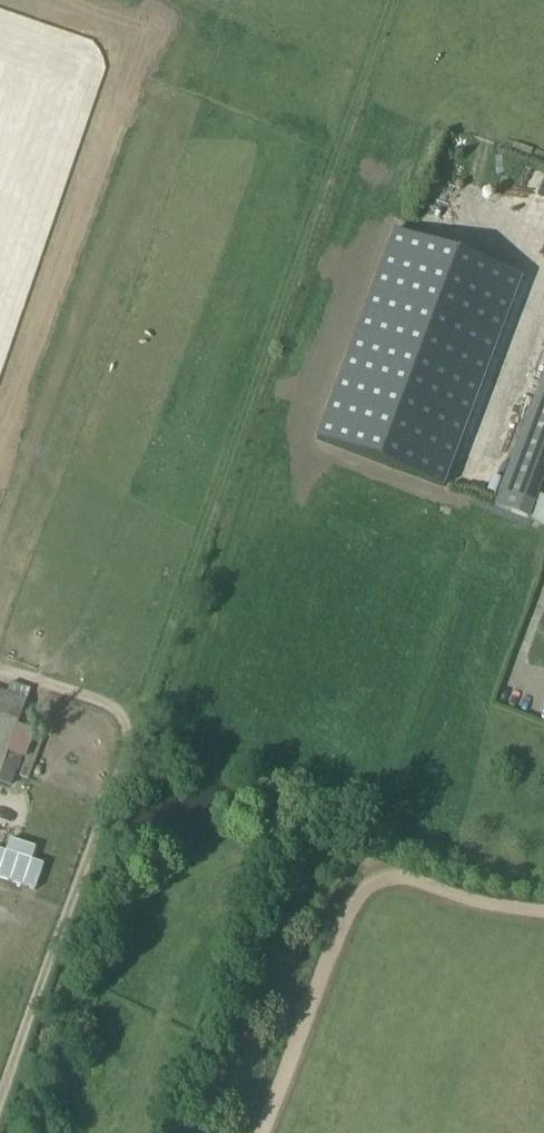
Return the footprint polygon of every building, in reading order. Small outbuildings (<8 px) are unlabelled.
[(329,403),(315,440),(441,487),(454,450),(518,278),(407,237),(393,231),(329,403)] [(493,508),(528,520),(527,523),(540,527),(543,529),(543,498),(538,496),(543,480),(543,370),(507,469),(493,508)] [(17,728),(26,701),(0,691),(0,774),(17,728)] [(35,891),(44,865),(31,861),(35,848),(10,840),(6,853),(0,851),(0,880),(35,891)]
